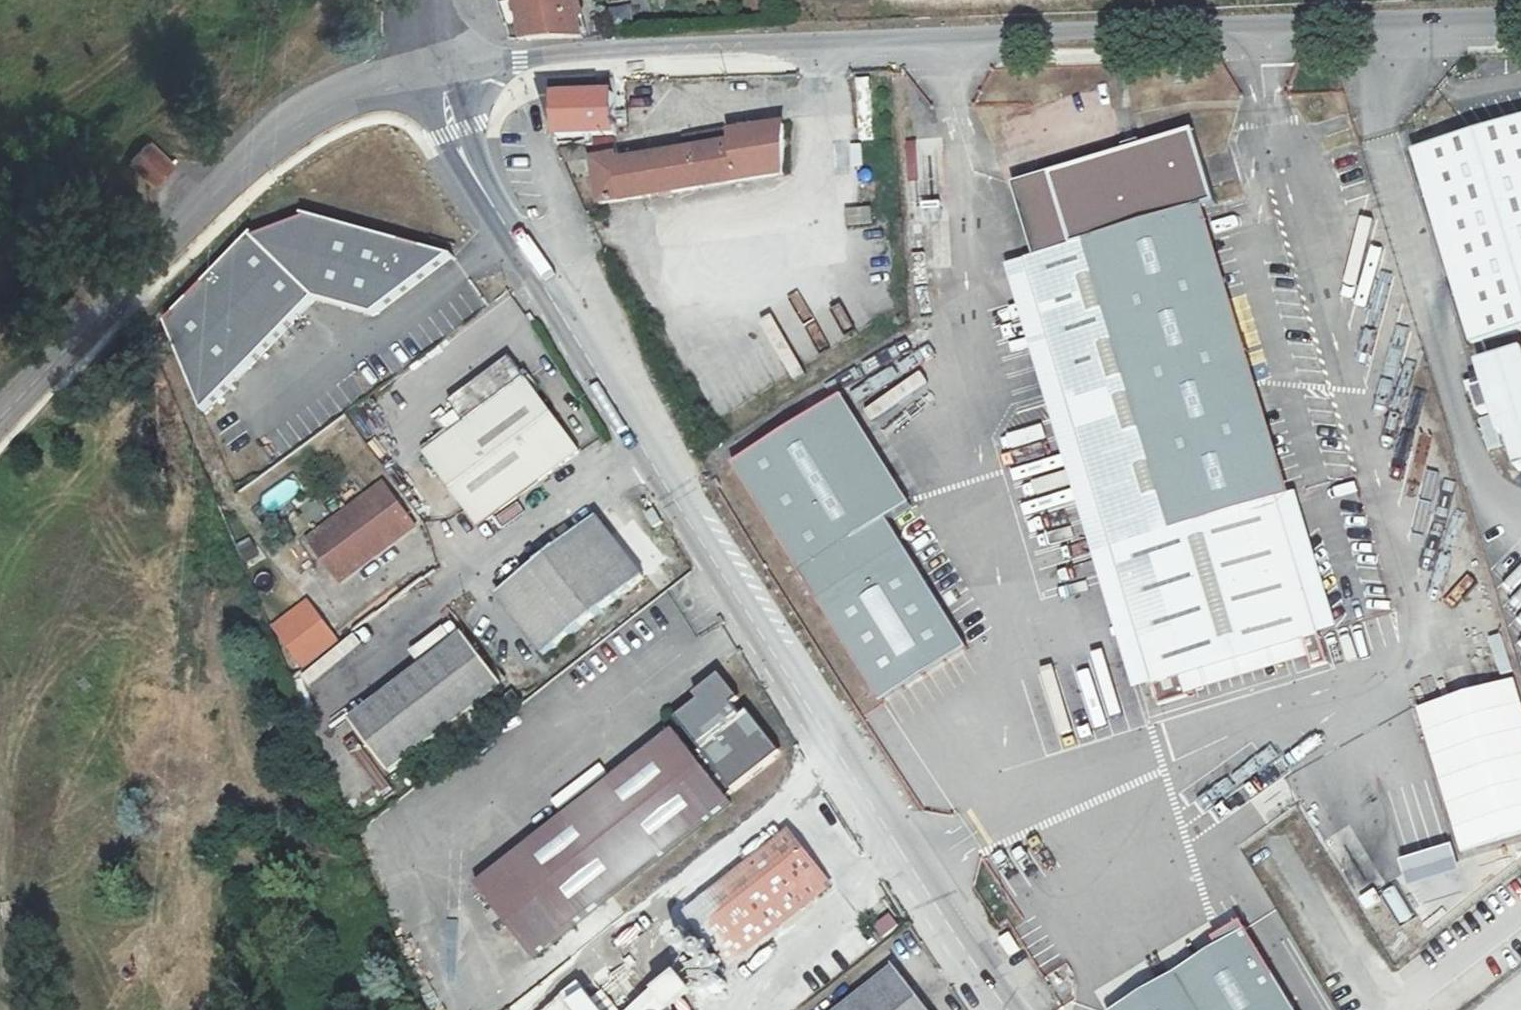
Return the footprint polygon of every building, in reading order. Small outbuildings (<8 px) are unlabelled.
[(517,40),(576,38),(566,0),(508,0),(517,40)] [(600,10),(604,32),(630,27),(626,5),(600,10)] [(557,126),(567,139),(626,135),(622,95),(549,99),(557,126)] [(1422,157),(1428,179),(1494,392),(1482,395),(1489,419),(1501,415),(1509,438),(1515,436),(1520,455),(1520,358),(1498,365),(1492,346),(1520,337),(1520,127),(1422,157)] [(741,154),(735,155),(703,161),(627,175),(625,160),(600,164),(607,205),(786,177),(789,130),(739,139),(741,154)] [(703,161),(735,155),(733,139),(701,143),(703,161)] [(1306,648),(1321,644),(1282,510),(1271,513),(1184,227),(1211,219),(1223,216),(1202,145),(1061,188),(1081,257),(1044,267),(1033,271),(1158,692),(1173,687),(1306,648)] [(148,147),(129,166),(151,189),(170,169),(148,147)] [(917,181),(925,180),(923,147),(915,148),(917,181)] [(1428,179),(1422,157),(1406,162),(1413,183),(1428,179)] [(1024,198),(1044,267),(1081,257),(1061,188),(1024,198)] [(853,212),(854,228),(869,227),(867,211),(853,212)] [(310,212),(258,235),(173,322),(208,412),(319,297),(378,313),(454,256),(310,212)] [(1282,510),(1321,644),(1340,638),(1302,505),(1294,507),(1211,219),(1184,227),(1271,513),(1282,510)] [(1158,692),(1033,271),(1016,276),(1139,697),(1158,692)] [(449,434),(507,386),(492,367),(432,412),(449,434)] [(507,386),(449,434),(406,468),(462,537),(560,453),(507,386)] [(737,474),(846,645),(886,709),(974,654),(893,526),(917,511),(849,403),(737,474)] [(259,500),(269,515),(302,493),(291,478),(259,500)] [(336,529),(352,515),(337,496),(320,510),(336,529)] [(369,502),(352,515),(336,529),(297,560),(329,600),(400,542),(369,502)] [(598,515),(499,596),(545,651),(645,571),(598,515)] [(237,547),(246,564),(261,556),(251,539),(237,547)] [(302,670),(339,642),(306,598),(269,627),(302,670)] [(1501,634),(1489,636),(1497,674),(1509,671),(1501,634)] [(392,781),(430,750),(469,717),(501,690),(458,639),(349,730),(392,781)] [(1306,648),(1173,687),(1178,706),(1312,668),(1306,648)] [(1520,835),(1520,702),(1514,676),(1414,703),(1456,853),(1520,835)] [(670,721),(692,747),(681,755),(660,729),(469,894),(527,960),(716,797),(693,769),(703,760),(726,789),(767,754),(709,688),(670,721)] [(791,831),(693,911),(734,962),(831,882),(791,831)] [(1397,859),(1406,885),(1457,869),(1448,842),(1397,859)] [(1371,848),(1365,855),(1375,862),(1381,855),(1371,848)] [(1383,896),(1400,922),(1410,916),(1393,889),(1383,896)] [(880,942),(898,926),(887,913),(869,928),(880,942)] [(1193,964),(1121,1009),(1294,1009),(1244,932),(1193,964)] [(879,980),(843,1009),(904,1009),(879,980)]
